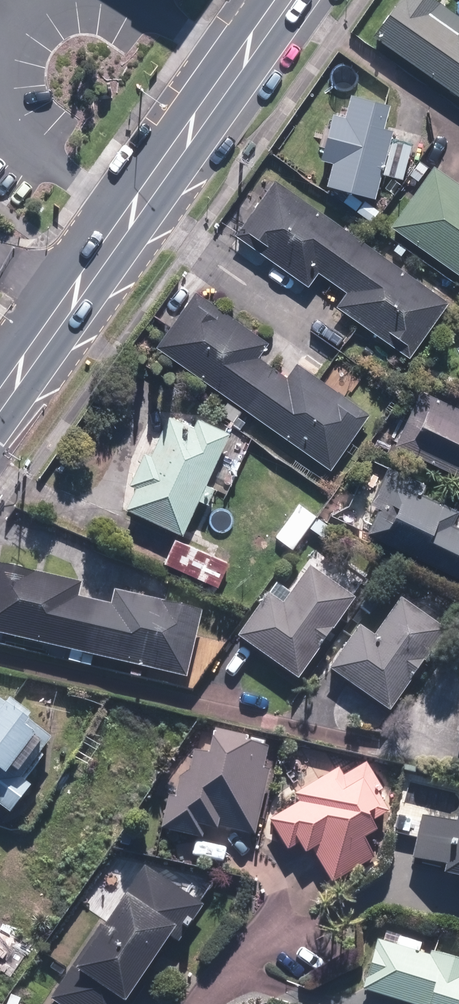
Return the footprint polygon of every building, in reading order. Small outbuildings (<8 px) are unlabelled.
[(427,0),(396,0),(371,32),(458,100),(458,25),(427,0)] [(342,121),(328,118),(318,163),(328,166),(323,189),(371,201),(387,133),(381,132),(387,107),(347,98),(342,121)] [(387,229),(458,280),(458,183),(456,187),(430,169),(387,229)] [(271,182),(232,239),(305,289),(314,275),(343,294),(333,308),(408,361),(448,304),(271,182)] [(191,291),(152,345),(329,471),(368,416),(296,364),(285,379),(252,356),(262,342),(191,291)] [(458,477),(458,398),(455,396),(450,407),(416,390),(390,443),(458,477)] [(131,489),(122,508),(177,536),(194,504),(204,509),(214,489),(204,484),(227,438),(194,421),(191,426),(168,414),(146,457),(139,454),(123,485),(131,489)] [(397,469),(383,495),(395,501),(375,540),(458,583),(458,530),(451,526),(457,514),(419,494),(424,483),(397,469)] [(314,517),(296,504),(272,538),(290,551),(314,517)] [(171,540),(159,566),(217,590),(228,564),(171,540)] [(272,583),(233,640),(298,685),(357,599),(307,564),(287,593),(272,583)] [(67,654),(65,662),(89,668),(91,660),(182,682),(198,614),(114,594),(110,609),(76,601),(79,587),(0,568),(0,638),(67,654)] [(323,675),(386,715),(436,636),(390,606),(370,638),(354,627),(323,675)] [(7,821),(31,789),(20,781),(50,741),(0,703),(0,816),(7,821)] [(252,840),(269,745),(201,732),(196,763),(184,761),(176,802),(160,799),(153,837),(187,843),(184,858),(216,864),(221,835),(252,840)] [(298,809),(263,823),(281,866),(310,854),(324,888),(382,864),(367,826),(388,817),(369,770),(340,782),(336,773),(291,791),(298,809)] [(426,817),(414,863),(441,869),(437,884),(458,890),(458,826),(426,817)] [(178,936),(198,906),(143,869),(52,1003),(132,1003),(142,989),(135,984),(170,931),(178,936)] [(356,992),(402,1003),(458,1003),(458,959),(370,936),(356,992)]
